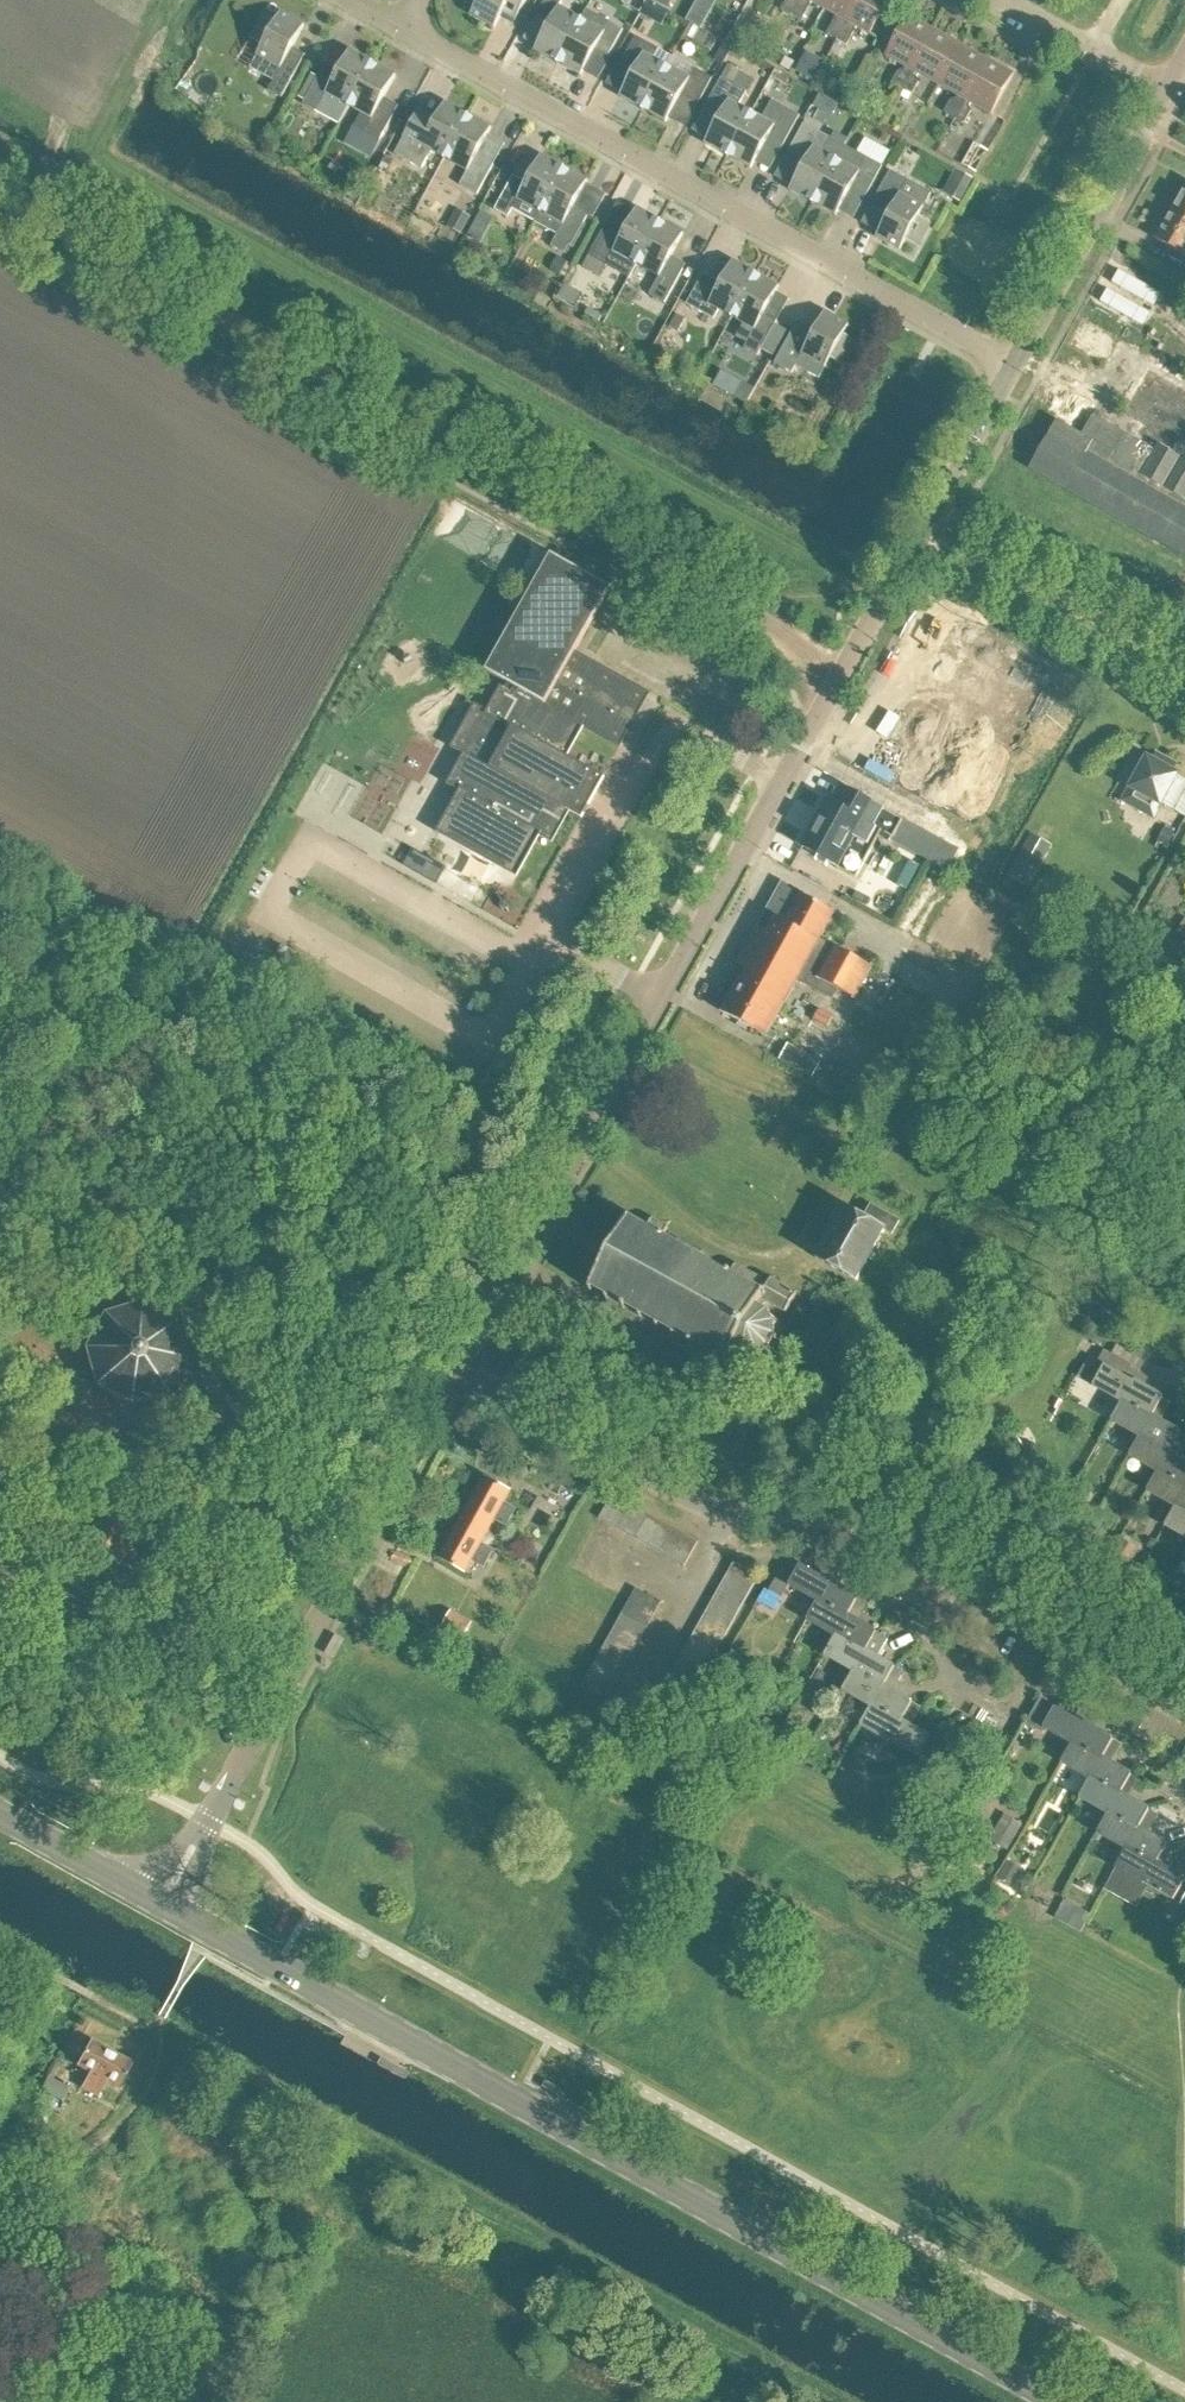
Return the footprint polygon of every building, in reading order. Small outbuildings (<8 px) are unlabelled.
[(528,0),(466,0),(477,6),(471,16),(495,29),(503,14),(516,21),(528,0)] [(558,64),(582,20),(559,8),(564,0),(546,0),(537,17),(550,24),(535,51),(558,64)] [(683,18),(692,3),(686,0),(651,0),(683,18)] [(801,0),(788,0),(782,10),(792,16),(801,0)] [(825,10),(830,0),(801,0),(792,16),(802,21),(812,3),(825,10)] [(825,10),(837,17),(827,36),(837,41),(860,0),(830,0),(825,10)] [(848,46),(858,28),(870,35),(890,0),(860,0),(837,41),(848,46)] [(596,49),(609,56),(624,31),(587,10),(582,20),(558,64),(582,76),(596,49)] [(305,27),(281,14),(276,23),(264,16),(251,40),(263,47),(251,69),(274,82),(269,92),(282,99),(303,61),(290,54),(305,27)] [(902,90),(934,31),(908,16),(886,57),(906,68),(904,71),(899,72),(893,84),(902,90)] [(938,86),(961,45),(934,31),(902,90),(913,96),(919,84),(918,79),(920,76),(938,86)] [(620,97),(644,110),(667,67),(654,60),(660,50),(636,38),(622,63),(635,70),(620,97)] [(954,118),(987,60),(961,45),(938,86),(959,97),(957,100),(951,102),(945,113),(954,118)] [(350,107),(373,64),(350,51),(335,78),(322,71),(304,105),(337,123),(347,105),(350,107)] [(681,96),(699,105),(713,80),(695,70),(698,65),(675,53),(667,67),(644,110),(667,123),(681,96)] [(824,62),(808,53),(797,73),(813,82),(824,62)] [(987,60),(954,118),(965,124),(971,113),(970,108),(971,105),(992,116),(1014,75),(987,60)] [(396,77),(373,64),(350,107),(363,114),(355,128),(380,142),(397,112),(382,104),(396,77)] [(880,70),(870,64),(858,83),(868,89),(880,70)] [(729,65),(722,79),(705,109),(720,117),(705,144),(728,157),(752,114),(739,107),(755,79),(729,65)] [(839,106),(820,96),(814,107),(832,117),(839,106)] [(752,114),(728,157),(752,170),(766,142),(781,151),(800,117),(772,101),(762,119),(752,114)] [(445,159),(469,116),(446,104),(438,117),(421,108),(395,155),(423,170),(432,152),(445,159)] [(492,129),(469,116),(445,159),(468,172),(460,186),(478,196),(494,166),(477,156),(492,129)] [(814,204),(837,160),(824,153),(832,139),(805,124),(788,154),(805,164),(790,191),(814,204)] [(978,174),(989,152),(976,145),(965,167),(978,174)] [(837,160),(814,204),(837,216),(851,189),(866,197),(883,167),(858,153),(850,167),(837,160)] [(393,161),(385,157),(378,170),(386,174),(393,161)] [(536,223),(565,169),(542,157),(527,184),(514,177),(495,211),(509,218),(513,211),(536,223)] [(588,182),(565,169),(536,223),(558,235),(552,247),(565,254),(570,246),(572,247),(588,217),(573,209),(588,182)] [(973,179),(955,170),(949,181),(967,191),(973,179)] [(932,194),(908,181),(891,172),(874,202),(892,211),(877,238),(901,251),(906,241),(918,248),(931,225),(919,218),(932,194)] [(1184,219),(1184,190),(1173,212),(1184,219)] [(623,237),(606,227),(583,269),(600,278),(607,267),(630,279),(637,265),(661,222),(638,209),(623,237)] [(470,217),(457,210),(448,227),(461,234),(470,217)] [(1173,212),(1156,241),(1184,257),(1184,219),(1173,212)] [(684,235),(661,222),(637,265),(660,277),(650,296),(665,304),(684,270),(669,262),(684,235)] [(482,228),(473,223),(465,238),(474,243),(482,228)] [(720,311),(733,318),(757,275),(734,262),(718,289),(701,280),(687,305),(714,320),(720,311)] [(733,318),(743,323),(735,337),(746,343),(743,349),(758,357),(761,351),(774,358),(788,333),(775,326),(778,322),(765,315),(780,288),(757,275),(733,318)] [(581,295),(563,285),(557,298),(574,308),(581,295)] [(843,366),(856,343),(844,336),(849,326),(826,313),(814,334),(797,325),(775,364),(792,374),(796,367),(820,380),(831,359),(843,366)] [(1037,464),(1184,548),(1184,382),(1158,367),(1134,409),(1161,424),(1153,438),(1104,410),(1093,429),(1066,414),(1037,464)] [(497,679),(546,706),(546,705),(582,726),(618,746),(647,694),(575,653),(611,589),(553,556),(487,673),(497,679)] [(901,790),(989,828),(1016,769),(998,761),(1040,666),(956,629),(909,737),(922,743),(901,790)] [(453,786),(430,827),(439,832),(512,873),(535,832),(539,834),(547,839),(565,808),(581,818),(599,776),(565,757),(582,726),(546,705),(546,706),(497,679),(480,710),(472,705),(450,744),(458,749),(441,780),(453,786)] [(1157,751),(1152,761),(1148,759),(1147,760),(1135,753),(1120,780),(1132,787),(1125,800),(1154,817),(1161,804),(1174,811),(1184,791),(1184,781),(1177,776),(1177,775),(1174,773),(1179,763),(1157,751)] [(894,839),(904,821),(842,787),(833,804),(829,801),(804,847),(831,862),(830,864),(857,879),(882,832),(894,839)] [(1031,835),(1008,877),(1030,888),(1052,847),(1031,835)] [(412,848),(402,865),(435,883),(445,866),(426,856),(412,848)] [(872,967),(820,939),(835,913),(780,883),(736,962),(741,965),(749,969),(723,1013),(767,1037),(767,1036),(775,1041),(778,1035),(770,1030),(798,980),(829,997),(834,987),(855,998),(872,967)] [(1182,918),(1173,935),(1184,941),(1184,920),(1182,918)] [(828,1028),(834,1017),(819,1008),(813,1020),(828,1028)] [(793,1068),(803,1051),(789,1043),(779,1061),(793,1068)] [(793,1068),(811,1078),(820,1060),(803,1051),(793,1068)] [(892,1235),(900,1222),(872,1206),(865,1219),(845,1207),(816,1259),(857,1281),(885,1231),(892,1235)] [(697,1252),(696,1255),(681,1247),(683,1244),(681,1243),(679,1246),(665,1238),(666,1235),(665,1234),(668,1228),(652,1219),(649,1225),(647,1225),(646,1227),(631,1219),(633,1217),(631,1215),(629,1219),(626,1217),(624,1219),(627,1220),(592,1285),(589,1283),(588,1285),(591,1287),(589,1290),(591,1291),(593,1289),(607,1297),(606,1299),(607,1300),(604,1306),(620,1315),(623,1309),(625,1310),(626,1307),(641,1315),(639,1318),(641,1319),(643,1316),(657,1324),(656,1327),(658,1328),(659,1326),(674,1334),(673,1336),(675,1337),(676,1335),(691,1343),(689,1345),(690,1346),(687,1352),(703,1361),(707,1355),(708,1356),(710,1353),(724,1361),(722,1364),(725,1365),(726,1362),(730,1363),(731,1361),(728,1360),(734,1349),(744,1354),(743,1356),(745,1357),(746,1354),(756,1354),(757,1357),(759,1356),(758,1354),(768,1348),(769,1350),(771,1348),(769,1347),(774,1337),(777,1338),(777,1336),(775,1335),(775,1325),(777,1324),(777,1322),(774,1323),(768,1313),(770,1312),(769,1310),(772,1305),(786,1313),(797,1294),(771,1280),(769,1283),(735,1265),(732,1271),(731,1271),(729,1273),(715,1265),(716,1263),(714,1261),(712,1264),(698,1256),(700,1254),(697,1252)] [(184,1362),(184,1359),(174,1325),(175,1325),(173,1322),(172,1323),(142,1306),(142,1305),(139,1305),(139,1306),(105,1316),(105,1315),(102,1317),(103,1318),(86,1348),(85,1348),(85,1351),(95,1385),(97,1387),(128,1404),(131,1405),(131,1404),(164,1394),(165,1395),(167,1393),(167,1392),(184,1362)] [(1144,1387),(1149,1378),(1131,1368),(1132,1365),(1104,1350),(1098,1362),(1097,1361),(1085,1381),(1122,1402),(1152,1417),(1163,1398),(1144,1387)] [(1111,1421),(1140,1437),(1170,1453),(1181,1433),(1160,1421),(1172,1402),(1164,1397),(1163,1398),(1152,1417),(1122,1402),(1111,1421)] [(1180,1458),(1184,1448),(1184,1435),(1181,1433),(1170,1453),(1140,1437),(1129,1456),(1158,1472),(1184,1486),(1184,1460),(1180,1458)] [(1158,1472),(1147,1491),(1176,1507),(1184,1512),(1184,1486),(1158,1472)] [(485,1477),(440,1559),(465,1573),(472,1560),(484,1567),(493,1551),(481,1544),(495,1519),(507,1526),(516,1510),(504,1503),(511,1491),(485,1477)] [(612,1526),(626,1501),(613,1494),(599,1519),(612,1526)] [(624,1533),(638,1508),(626,1501),(612,1526),(624,1533)] [(1176,1507),(1165,1526),(1184,1537),(1184,1512),(1176,1507)] [(636,1539),(650,1515),(638,1508),(624,1533),(636,1539)] [(108,1567),(111,1560),(122,1566),(140,1532),(103,1512),(85,1544),(91,1547),(85,1558),(101,1567),(102,1564),(108,1567)] [(648,1546),(662,1522),(650,1515),(636,1539),(648,1546)] [(660,1553),(674,1528),(662,1522),(648,1546),(660,1553)] [(672,1560),(686,1535),(674,1528),(660,1553),(672,1560)] [(686,1535),(672,1560),(684,1567),(699,1542),(686,1535)] [(1135,1548),(1122,1541),(1110,1561),(1123,1569),(1135,1548)] [(727,1575),(752,1589),(759,1576),(734,1562),(727,1575)] [(848,1617),(859,1597),(800,1564),(793,1577),(780,1570),(768,1592),(763,1590),(752,1608),(755,1610),(759,1602),(775,1611),(789,1585),(818,1601),(848,1617)] [(746,1601),(752,1589),(727,1575),(721,1587),(746,1601)] [(739,1613),(746,1601),(721,1587),(714,1599),(739,1613)] [(630,1601),(654,1615),(661,1603),(636,1589),(630,1601)] [(807,1620),(836,1636),(866,1652),(866,1651),(877,1632),(857,1621),(868,1602),(859,1597),(848,1617),(818,1601),(807,1620)] [(732,1625),(739,1613),(714,1599),(707,1611),(732,1625)] [(648,1627),(654,1615),(630,1601),(623,1613),(648,1627)] [(470,1621),(449,1610),(440,1628),(461,1640),(470,1621)] [(725,1637),(732,1625),(707,1611),(700,1623),(725,1637)] [(641,1639),(648,1627),(623,1613),(616,1625),(641,1639)] [(718,1649),(725,1637),(700,1623),(693,1635),(718,1649)] [(634,1651),(641,1639),(616,1625),(609,1638),(634,1651)] [(833,1685),(843,1690),(854,1671),(884,1687),(895,1667),(875,1656),(886,1637),(877,1632),(866,1651),(866,1652),(836,1636),(825,1655),(844,1666),(833,1685)] [(712,1662),(718,1649),(693,1635),(687,1648),(712,1662)] [(627,1664),(634,1651),(609,1638),(603,1650),(627,1664)] [(705,1674),(712,1662),(687,1648),(680,1660),(705,1674)] [(621,1676),(627,1664),(603,1650),(596,1662),(621,1676)] [(698,1686),(705,1674),(680,1660),(673,1672),(698,1686)] [(614,1688),(621,1676),(596,1662),(589,1674),(614,1688)] [(854,1671),(843,1690),(872,1706),(902,1722),(913,1703),(913,1702),(894,1692),(904,1672),(895,1667),(884,1687),(854,1671)] [(691,1698),(698,1686),(673,1672),(666,1684),(691,1698)] [(607,1700),(614,1688),(589,1674),(582,1686),(607,1700)] [(922,1707),(913,1703),(902,1722),(872,1706),(861,1725),(919,1758),(931,1738),(910,1726),(922,1707)] [(1103,1759),(1114,1740),(1055,1707),(1044,1727),(1072,1743),(1103,1759)] [(808,1715),(796,1708),(775,1743),(787,1750),(808,1715)] [(1120,1794),(1131,1775),(1112,1764),(1122,1744),(1114,1740),(1103,1759),(1072,1743),(1062,1762),(1090,1778),(1120,1794)] [(1138,1829),(1149,1810),(1130,1799),(1140,1780),(1131,1775),(1120,1794),(1090,1778),(1080,1797),(1108,1813),(1138,1829)] [(1156,1865),(1167,1845),(1147,1834),(1159,1815),(1149,1810),(1138,1829),(1108,1813),(1098,1832),(1126,1848),(1156,1865)] [(1002,1813),(987,1839),(1005,1850),(1020,1824),(1002,1813)] [(1126,1848),(1116,1867),(1174,1900),(1184,1880),(1169,1871),(1179,1851),(1176,1849),(1167,1845),(1156,1865),(1126,1848)] [(1024,1867),(1009,1860),(999,1878),(1014,1886),(1024,1867)] [(118,2092),(132,2065),(90,2042),(75,2069),(88,2075),(81,2089),(98,2098),(105,2085),(118,2092)] [(409,2075),(410,2074),(382,2059),(378,2066),(406,2081),(409,2075)] [(62,2104),(69,2089),(47,2077),(40,2091),(62,2104)] [(557,2096),(561,2089),(546,2080),(542,2087),(557,2096)]
